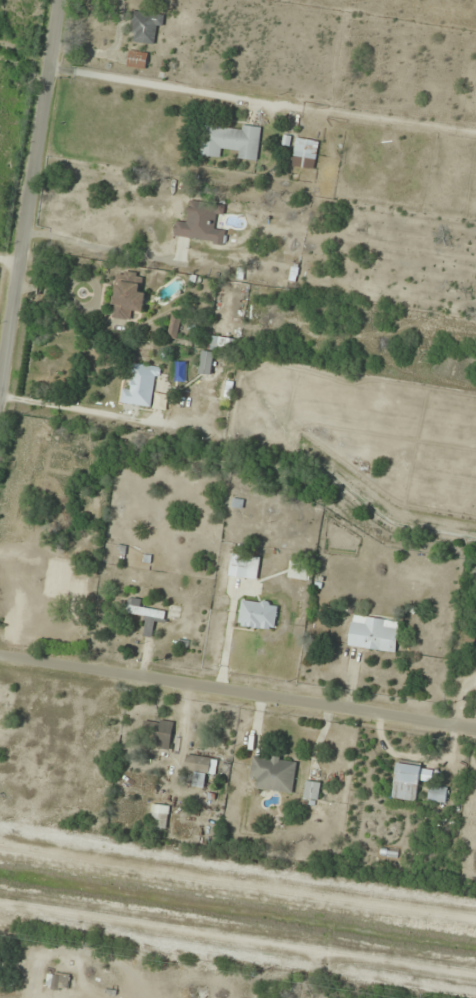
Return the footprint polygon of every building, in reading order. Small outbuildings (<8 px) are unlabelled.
[(159,44),(161,15),(133,12),(131,42),(159,44)] [(148,53),(129,51),(127,68),(146,69),(148,53)] [(258,162),(262,127),(244,125),(243,131),(206,126),(202,157),(221,159),(222,149),(238,151),(237,160),(258,162)] [(319,143),(297,138),(291,166),(314,171),(319,143)] [(223,245),(226,230),(217,228),(221,205),(190,200),(186,221),(176,220),(173,237),(223,245)] [(140,278),(117,276),(112,319),(131,322),(132,312),(144,313),(147,293),(138,292),(140,278)] [(181,318),(172,317),(168,335),(177,337),(181,318)] [(215,352),(203,350),(199,375),(211,377),(215,352)] [(152,408),(157,367),(136,364),(132,390),(122,389),(121,403),(152,408)] [(70,553),(60,553),(60,563),(69,564),(70,553)] [(259,580),(260,557),(231,556),(229,578),(259,580)] [(143,636),(152,637),(154,620),(164,621),(166,612),(141,609),(142,601),(125,598),(123,613),(146,617),(143,636)] [(239,626),(276,630),(278,604),(241,600),(239,626)] [(396,653),(400,622),(351,616),(348,647),(396,653)] [(144,747),(172,748),(173,722),(144,721),(144,747)] [(293,794),(297,760),(253,754),(250,777),(259,778),(258,789),(293,794)] [(185,772),(193,773),(191,786),(204,788),(206,774),(214,775),(216,760),(187,755),(185,772)] [(392,798),(417,802),(419,780),(432,782),(434,769),(397,764),(392,798)] [(320,783),(306,781),(304,800),(319,801),(320,783)] [(446,804),(448,789),(430,786),(427,800),(446,804)] [(168,830),(168,807),(152,807),(152,830),(168,830)] [(45,987),(68,993),(72,978),(49,972),(45,987)]
